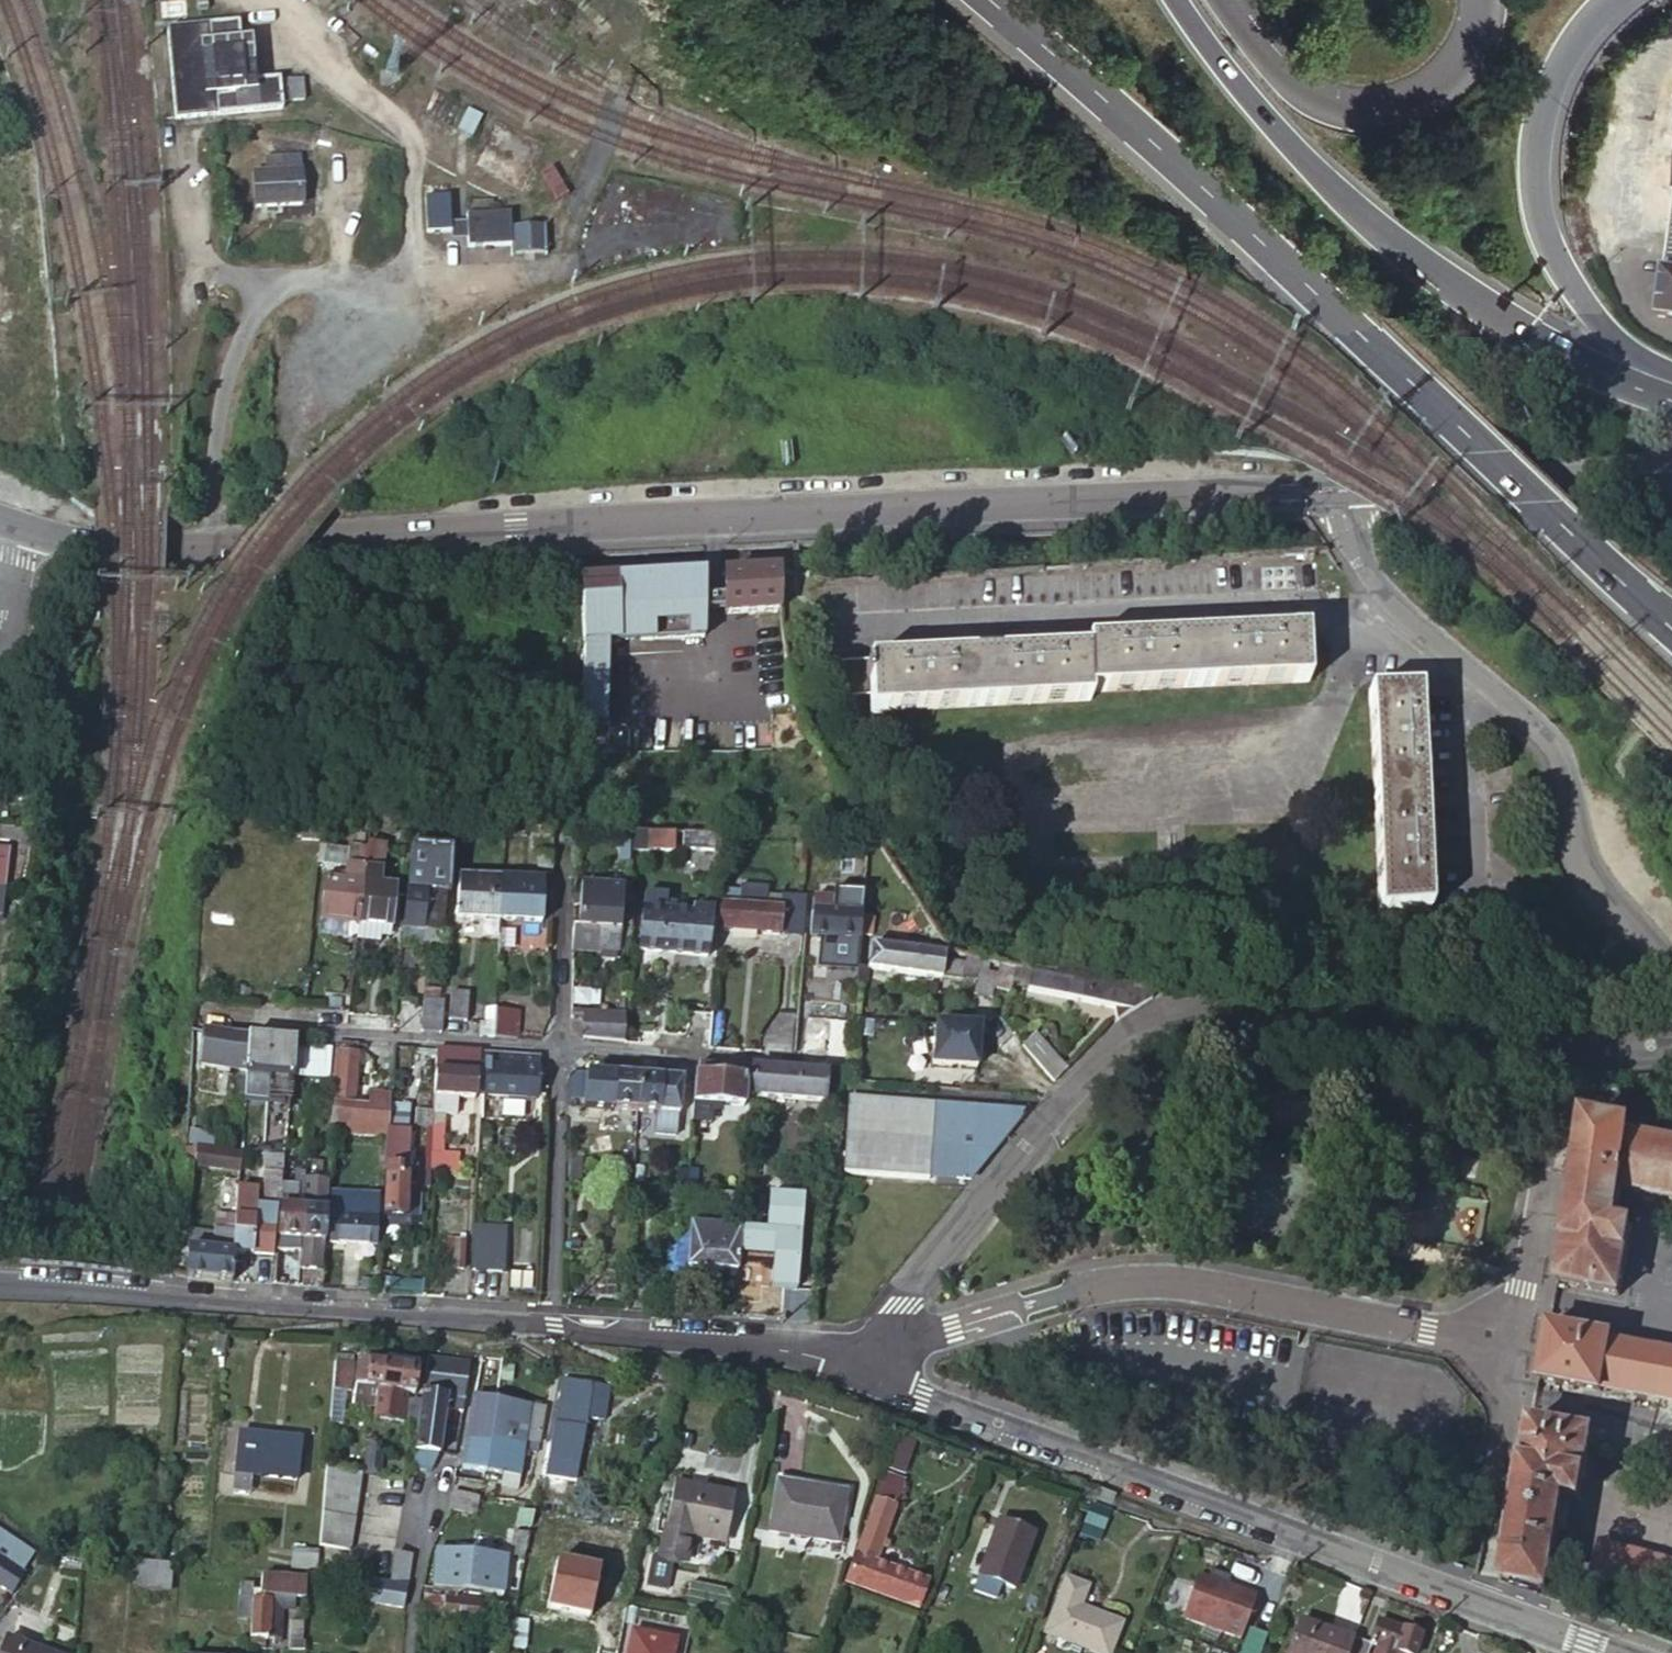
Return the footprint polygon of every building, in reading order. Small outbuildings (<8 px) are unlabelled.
[(293,101),(291,81),(279,82),(278,80),(244,83),(239,23),(167,29),(175,118),(280,109),(279,102),(293,101)] [(302,80),(291,81),(293,101),(304,101),(302,80)] [(282,170),(253,172),(254,206),(302,205),(299,156),(281,157),(282,170)] [(446,186),(423,187),(423,197),(447,196),(446,186)] [(450,232),(450,223),(448,198),(424,199),(425,233),(450,232)] [(1663,269),(1671,271),(1671,204),(1663,269)] [(465,215),(465,223),(466,239),(467,248),(511,245),(510,225),(509,212),(465,215)] [(466,239),(465,223),(450,223),(450,232),(451,239),(466,239)] [(1663,269),(1657,318),(1671,320),(1671,271),(1663,269)] [(780,596),(779,573),(725,576),(726,616),(780,613),(780,596)] [(645,580),(580,583),(582,609),(583,630),(584,642),(584,651),(584,666),(583,724),(609,724),(609,644),(705,638),(704,577),(645,580)] [(1087,650),(838,663),(840,697),(870,695),(871,712),(1090,701),(1090,693),(1307,683),(1304,632),(1086,643),(1087,650)] [(785,658),(782,633),(728,637),(731,680),(724,681),(725,707),(758,705),(761,749),(794,747),(791,689),(788,679),(785,658)] [(1419,691),(1368,694),(1379,912),(1429,909),(1419,691)] [(758,705),(725,707),(727,751),(761,749),(758,705)] [(321,826),(301,825),(300,842),(320,843),(321,826)] [(33,836),(0,832),(0,845),(19,847),(19,850),(31,852),(32,849),(33,836)] [(674,835),(632,834),(631,853),(674,854),(674,835)] [(718,854),(719,837),(681,836),(681,853),(718,854)] [(365,868),(359,924),(391,927),(395,889),(380,887),(383,856),(405,858),(406,848),(368,845),(368,847),(365,868)] [(365,868),(368,847),(348,846),(346,866),(365,868)] [(31,852),(19,850),(12,885),(24,887),(31,852)] [(320,920),(359,924),(365,868),(346,866),(345,884),(325,882),(320,920)] [(499,921),(501,879),(459,876),(456,919),(499,921)] [(544,881),(501,879),(499,921),(543,923),(544,881)] [(768,883),(766,894),(764,907),(782,909),(785,884),(768,883)] [(622,888),(580,885),(580,897),(574,897),(574,906),(579,906),(578,926),(573,926),(572,951),(598,952),(599,948),(600,929),(619,930),(622,888)] [(445,893),(406,890),(403,929),(417,930),(416,936),(429,937),(430,931),(441,932),(445,893)] [(718,903),(716,929),(779,935),(782,909),(764,907),(766,894),(725,891),(724,904),(718,903)] [(667,896),(645,894),(640,949),(691,954),(707,956),(711,912),(692,910),(691,914),(666,911),(667,896)] [(861,918),(861,914),(833,913),(835,900),(815,898),(812,936),(859,940),(859,937),(861,918)] [(873,919),(861,918),(859,937),(872,937),(873,919)] [(617,949),(619,930),(600,929),(599,948),(617,949)] [(988,968),(964,960),(964,968),(945,965),(945,959),(924,956),(926,950),(901,946),(900,953),(873,948),(870,968),(962,983),(963,980),(976,983),(973,997),(992,1003),(994,992),(997,971),(990,969),(988,968)] [(855,950),(840,949),(838,968),(853,970),(855,950)] [(1013,973),(997,971),(994,992),(1010,995),(1013,973)] [(1151,1002),(1152,993),(1144,994),(1140,993),(1118,990),(1084,985),(1030,976),(1027,994),(1116,1010),(1115,1013),(1116,1015),(1117,1017),(1118,1020),(1151,1002)] [(469,994),(451,993),(449,1021),(467,1021),(469,994)] [(423,1001),(420,1033),(442,1034),(444,1002),(423,1001)] [(494,1037),(495,1010),(487,1010),(487,1024),(481,1023),(480,1036),(494,1037)] [(498,1037),(517,1038),(519,1011),(495,1010),(494,1037),(498,1037)] [(584,1017),(583,1038),(623,1041),(624,1020),(584,1017)] [(931,1062),(979,1065),(982,1020),(933,1018),(931,1062)] [(248,1039),(201,1037),(199,1069),(246,1072),(248,1039)] [(267,1102),(271,1040),(248,1039),(246,1072),(244,1101),(267,1102)] [(289,1102),(294,1042),(271,1040),(267,1102),(289,1104),(289,1102)] [(1029,1053),(1048,1077),(1062,1063),(1041,1041),(1029,1053)] [(388,1130),(389,1111),(355,1108),(357,1064),(358,1045),(345,1044),(337,1044),(332,1134),(348,1135),(388,1137),(388,1130)] [(369,1065),(371,1046),(358,1045),(357,1064),(369,1065)] [(466,1056),(466,1051),(457,1050),(436,1049),(434,1113),(458,1115),(458,1099),(474,1100),(476,1056),(466,1056)] [(536,1096),(538,1055),(480,1052),(479,1075),(477,1093),(481,1093),(536,1096)] [(640,1060),(626,1059),(626,1066),(632,1066),(631,1078),(616,1078),(614,1111),(636,1112),(640,1060)] [(640,1060),(636,1112),(652,1114),(678,1115),(681,1081),(646,1080),(647,1067),(654,1068),(654,1061),(640,1060)] [(696,1064),(693,1105),(744,1108),(746,1075),(723,1074),(719,1066),(696,1064)] [(825,1102),(826,1073),(802,1071),(750,1068),(749,1097),(825,1102)] [(617,1073),(569,1070),(568,1108),(614,1111),(616,1078),(617,1073)] [(1028,1113),(849,1099),(845,1174),(973,1188),(1028,1113)] [(678,1115),(652,1114),(650,1136),(676,1138),(678,1115)] [(1615,1225),(1621,1191),(1671,1201),(1671,1147),(1631,1139),(1632,1133),(1586,1125),(1557,1282),(1619,1294),(1627,1252),(1610,1249),(1615,1225)] [(433,1127),(431,1172),(442,1173),(444,1128),(433,1127)] [(388,1137),(386,1168),(390,1168),(387,1214),(406,1216),(409,1170),(407,1170),(409,1131),(388,1130),(388,1137)] [(348,1135),(332,1134),(331,1145),(348,1146),(348,1135)] [(195,1168),(240,1170),(241,1153),(196,1150),(195,1168)] [(278,1207),(281,1207),(283,1183),(283,1179),(285,1158),(265,1157),(263,1173),(267,1173),(264,1207),(260,1254),(274,1255),(278,1207)] [(300,1271),(324,1272),(329,1180),(306,1179),(304,1210),(302,1253),(300,1271)] [(279,1228),(277,1252),(302,1253),(304,1210),(300,1210),(302,1184),(283,1183),(281,1207),(279,1228)] [(237,1218),(235,1253),(254,1254),(257,1206),(251,1206),(253,1194),(239,1193),(237,1218)] [(360,1205),(332,1203),(330,1243),(376,1246),(379,1204),(360,1202),(360,1205)] [(257,1206),(254,1254),(260,1254),(264,1207),(257,1206)] [(189,1251),(187,1277),(224,1280),(233,1280),(234,1263),(235,1253),(237,1218),(219,1217),(217,1239),(190,1237),(189,1251)] [(1632,1228),(1615,1225),(1610,1249),(1627,1252),(1632,1228)] [(503,1228),(474,1226),(473,1270),(503,1271),(505,1244),(502,1243),(503,1228)] [(717,1270),(736,1271),(739,1229),(720,1227),(720,1231),(690,1228),(686,1273),(717,1275),(717,1270)] [(465,1240),(446,1239),(445,1268),(464,1269),(465,1240)] [(1611,1340),(1611,1337),(1548,1325),(1538,1380),(1601,1393),(1601,1388),(1671,1402),(1671,1352),(1611,1340)] [(389,1357),(388,1367),(418,1371),(420,1362),(389,1357)] [(422,1404),(419,1403),(413,1402),(410,1422),(420,1424),(415,1457),(414,1469),(433,1472),(440,1454),(447,1397),(464,1399),(469,1366),(428,1361),(422,1404)] [(515,1363),(505,1362),(499,1403),(489,1471),(521,1475),(525,1452),(537,1454),(544,1410),(509,1405),(515,1363)] [(366,1405),(372,1365),(360,1363),(355,1404),(366,1405)] [(355,1365),(334,1364),(330,1423),(342,1424),(345,1392),(352,1393),(355,1365)] [(388,1367),(372,1365),(366,1405),(406,1411),(408,1394),(415,1396),(418,1371),(388,1367)] [(546,1477),(550,1477),(569,1480),(578,1481),(588,1418),(603,1420),(608,1389),(562,1381),(546,1477)] [(489,1471),(499,1403),(475,1399),(463,1479),(487,1482),(489,1471)] [(1567,1476),(1583,1479),(1591,1436),(1529,1424),(1499,1581),(1546,1589),(1563,1498),(1567,1476)] [(302,1439),(241,1432),(234,1493),(250,1495),(252,1476),(297,1482),(302,1439)] [(326,1467),(321,1544),(351,1547),(363,1472),(326,1467)] [(1579,1502),(1583,1479),(1567,1476),(1563,1498),(1579,1502)] [(569,1480),(550,1477),(548,1490),(566,1493),(569,1480)] [(905,1485),(884,1478),(848,1581),(921,1608),(930,1580),(878,1562),(905,1485)] [(737,1494),(674,1483),(660,1557),(688,1563),(693,1536),(727,1542),(737,1494)] [(847,1493),(777,1483),(771,1532),(839,1542),(847,1493)] [(480,1497),(454,1493),(451,1509),(477,1514),(480,1497)] [(1112,1510),(1093,1503),(1084,1528),(1103,1536),(1112,1510)] [(534,1513),(520,1510),(517,1525),(531,1528),(534,1513)] [(549,1518),(538,1516),(536,1529),(547,1531),(549,1518)] [(1036,1534),(999,1521),(974,1590),(997,1600),(1002,1585),(1016,1590),(1036,1534)] [(1563,1531),(1552,1568),(1631,1589),(1630,1592),(1671,1604),(1671,1561),(1563,1531)] [(10,1594),(20,1571),(31,1554),(0,1533),(0,1587),(10,1594)] [(528,1535),(514,1533),(513,1541),(518,1542),(515,1556),(524,1558),(528,1535)] [(319,1570),(320,1551),(291,1550),(291,1568),(319,1570)] [(437,1551),(434,1587),(504,1594),(508,1557),(437,1551)] [(382,1552),(379,1580),(408,1584),(412,1555),(382,1552)] [(168,1567),(138,1565),(136,1588),(167,1591),(168,1567)] [(307,1599),(308,1579),(264,1576),(262,1593),(253,1593),(253,1596),(252,1619),(251,1650),(270,1651),(271,1637),(281,1638),(283,1610),(295,1611),(296,1598),(307,1599)] [(1234,1644),(1252,1606),(1237,1599),(1238,1597),(1218,1588),(1217,1590),(1195,1579),(1177,1618),(1234,1644)] [(1049,1628),(1077,1637),(1074,1645),(1097,1652),(1111,1652),(1122,1623),(1081,1607),(1088,1588),(1066,1580),(1049,1628)] [(406,1588),(370,1582),(367,1600),(403,1605),(406,1588)] [(691,1583),(686,1615),(693,1616),(734,1624),(739,1597),(726,1594),(726,1590),(691,1583)] [(253,1593),(253,1585),(245,1584),(239,1595),(253,1596),(253,1593)] [(434,1587),(421,1586),(419,1616),(503,1624),(505,1607),(503,1606),(504,1594),(434,1587)] [(253,1596),(239,1595),(238,1618),(252,1619),(253,1596)] [(628,1606),(625,1621),(687,1633),(690,1618),(628,1606)] [(530,1621),(514,1619),(511,1647),(527,1649),(530,1621)] [(1354,1640),(1300,1620),(1288,1652),(1349,1652),(1354,1640)] [(1377,1622),(1370,1642),(1378,1645),(1375,1652),(1416,1652),(1422,1635),(1401,1628),(1400,1630),(1377,1622)] [(1077,1637),(1049,1628),(1046,1634),(1074,1645),(1077,1637)] [(634,1632),(629,1652),(675,1652),(677,1640),(634,1632)] [(5,1639),(0,1652),(46,1652),(5,1639)] [(468,1639),(466,1652),(482,1652),(484,1642),(468,1639)] [(1354,1640),(1349,1652),(1366,1652),(1369,1645),(1354,1640)] [(491,1642),(490,1652),(502,1652),(504,1644),(491,1642)]
